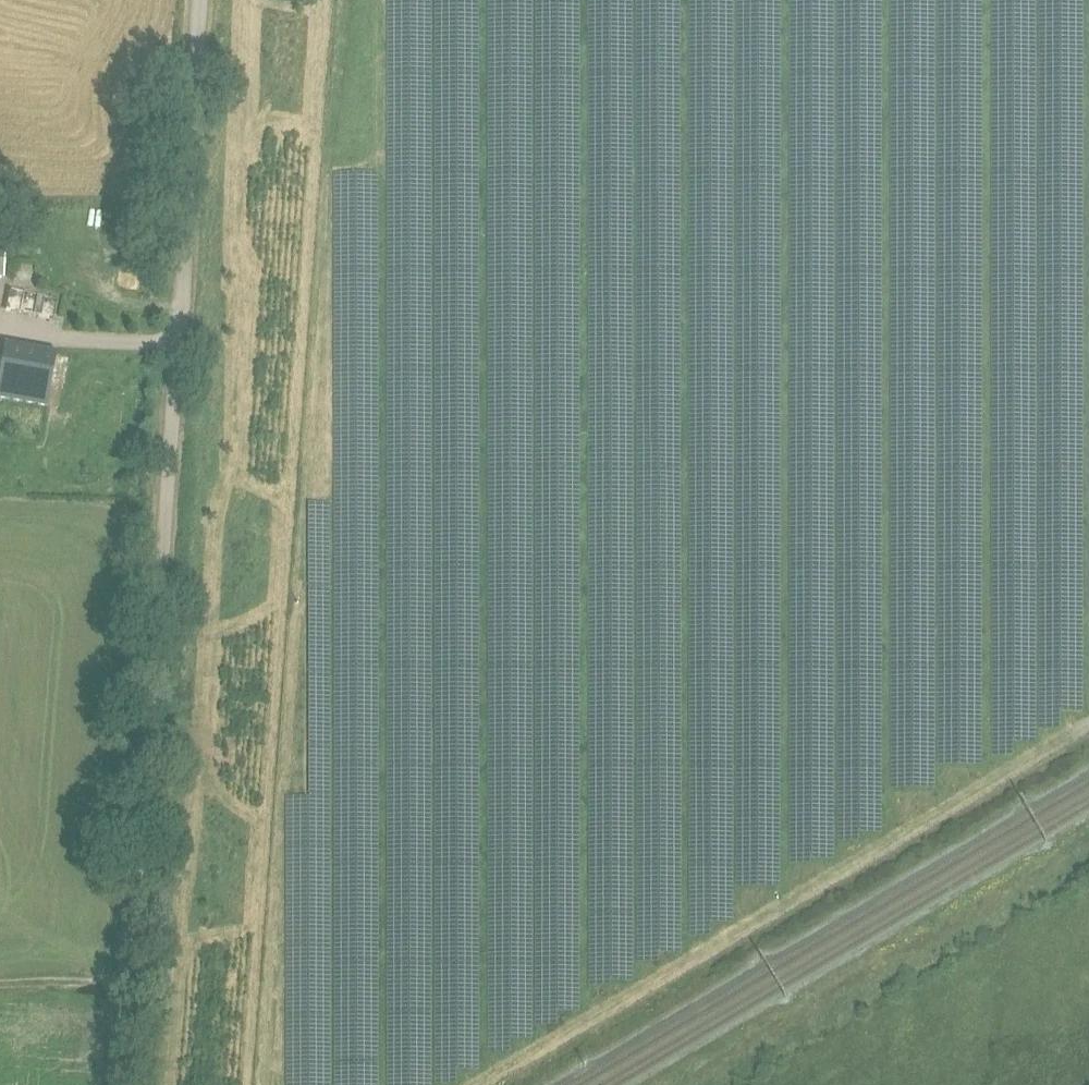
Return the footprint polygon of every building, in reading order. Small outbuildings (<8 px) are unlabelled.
[(58,354),(40,351),(37,362),(55,366),(58,354)] [(51,387),(0,377),(0,398),(47,407),(51,387)]
